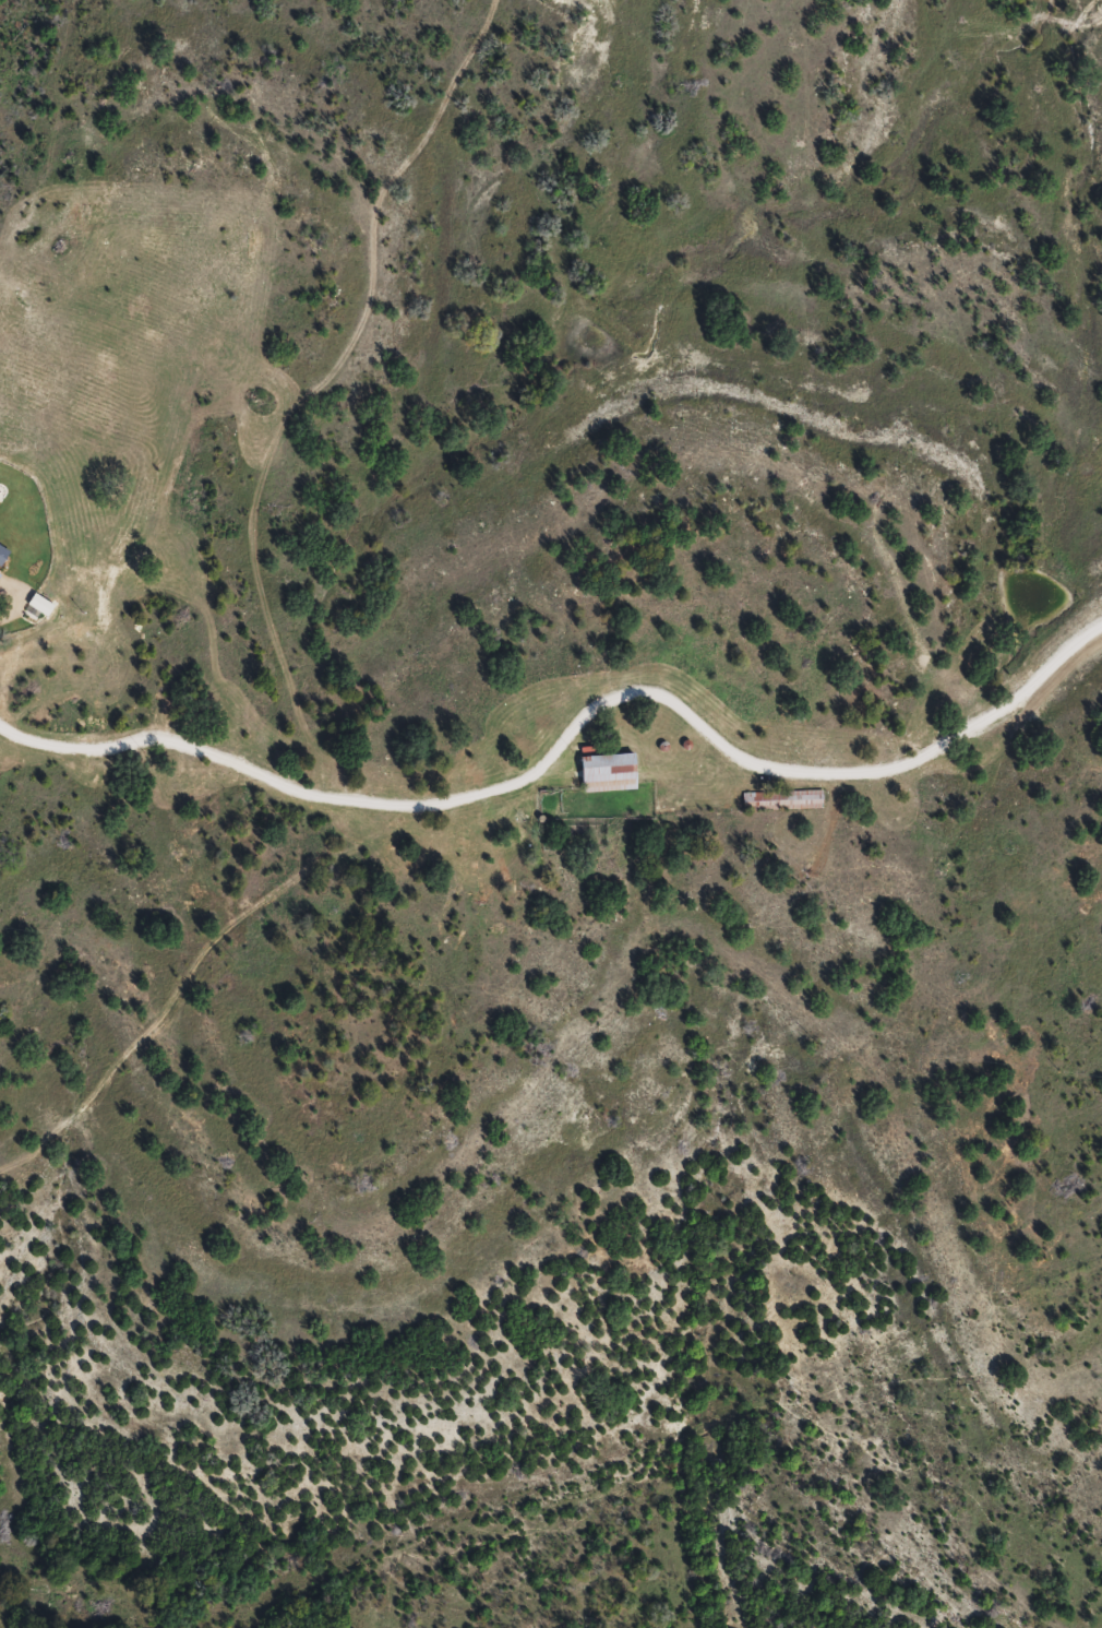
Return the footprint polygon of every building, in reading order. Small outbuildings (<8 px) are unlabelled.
[(585,753),(585,790),(642,790),(642,753),(585,753)]
